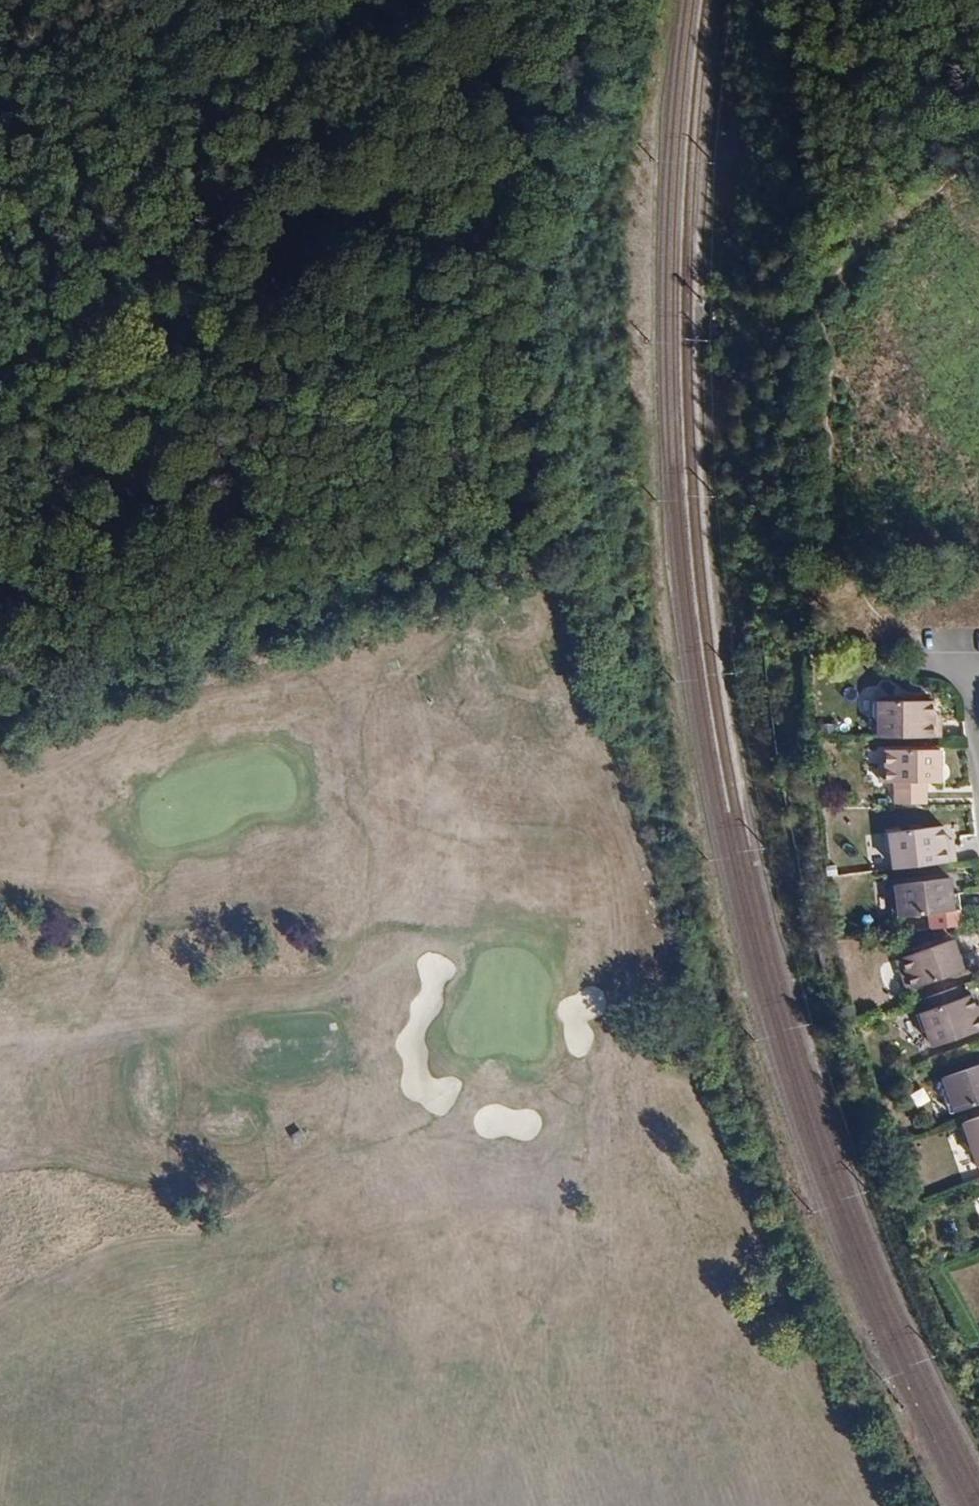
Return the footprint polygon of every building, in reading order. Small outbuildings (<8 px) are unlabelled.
[(881,725),(881,737),(942,737),(942,723),(936,723),(936,716),(936,702),(877,701),(876,720),(881,725)] [(897,780),(929,780),(941,780),(941,749),(883,749),(883,780),(897,780)] [(929,803),(929,787),(897,786),(897,803),(929,803)] [(894,859),(895,868),(955,860),(954,846),(947,847),(946,840),(945,826),(885,833),(888,851),(891,853),(894,859)] [(895,885),(899,916),(963,909),(961,893),(954,894),(952,878),(895,885)] [(900,959),(910,988),(971,967),(965,952),(960,954),(955,939),(900,959)] [(978,1004),(973,992),(918,1012),(923,1027),(932,1034),(935,1042),(978,1026),(978,1007),(978,1004)] [(947,1077),(950,1085),(948,1095),(953,1110),(978,1101),(978,1065),(947,1077)] [(964,1121),(978,1163),(978,1116),(964,1121)]
